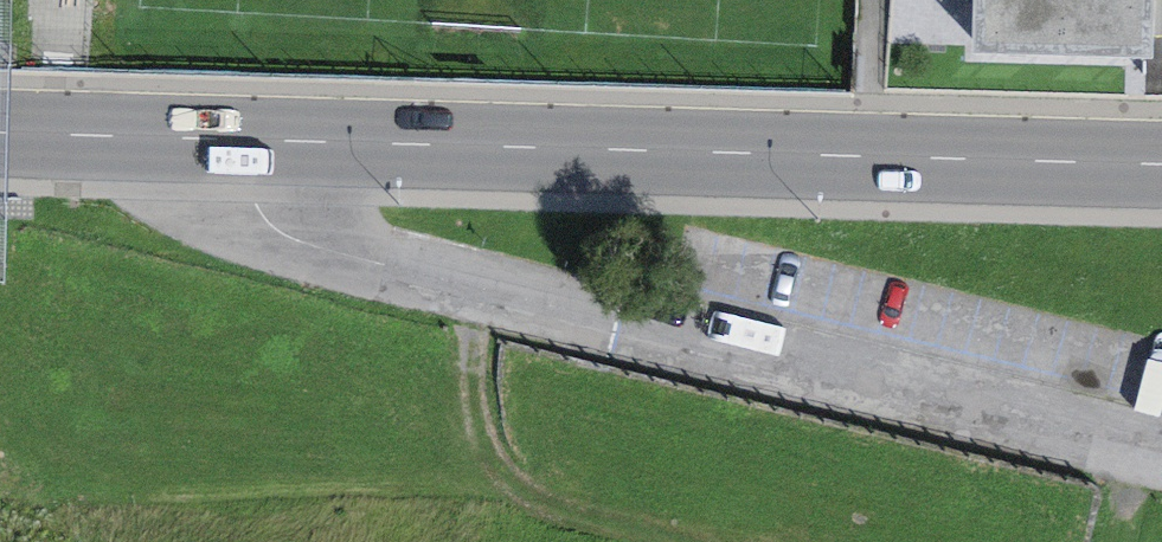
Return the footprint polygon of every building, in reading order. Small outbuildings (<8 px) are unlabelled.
[(890,42),(973,46),(974,0),(893,0),(890,42)] [(1152,59),(1153,0),(974,0),(973,46),(973,53),(1152,59)]
